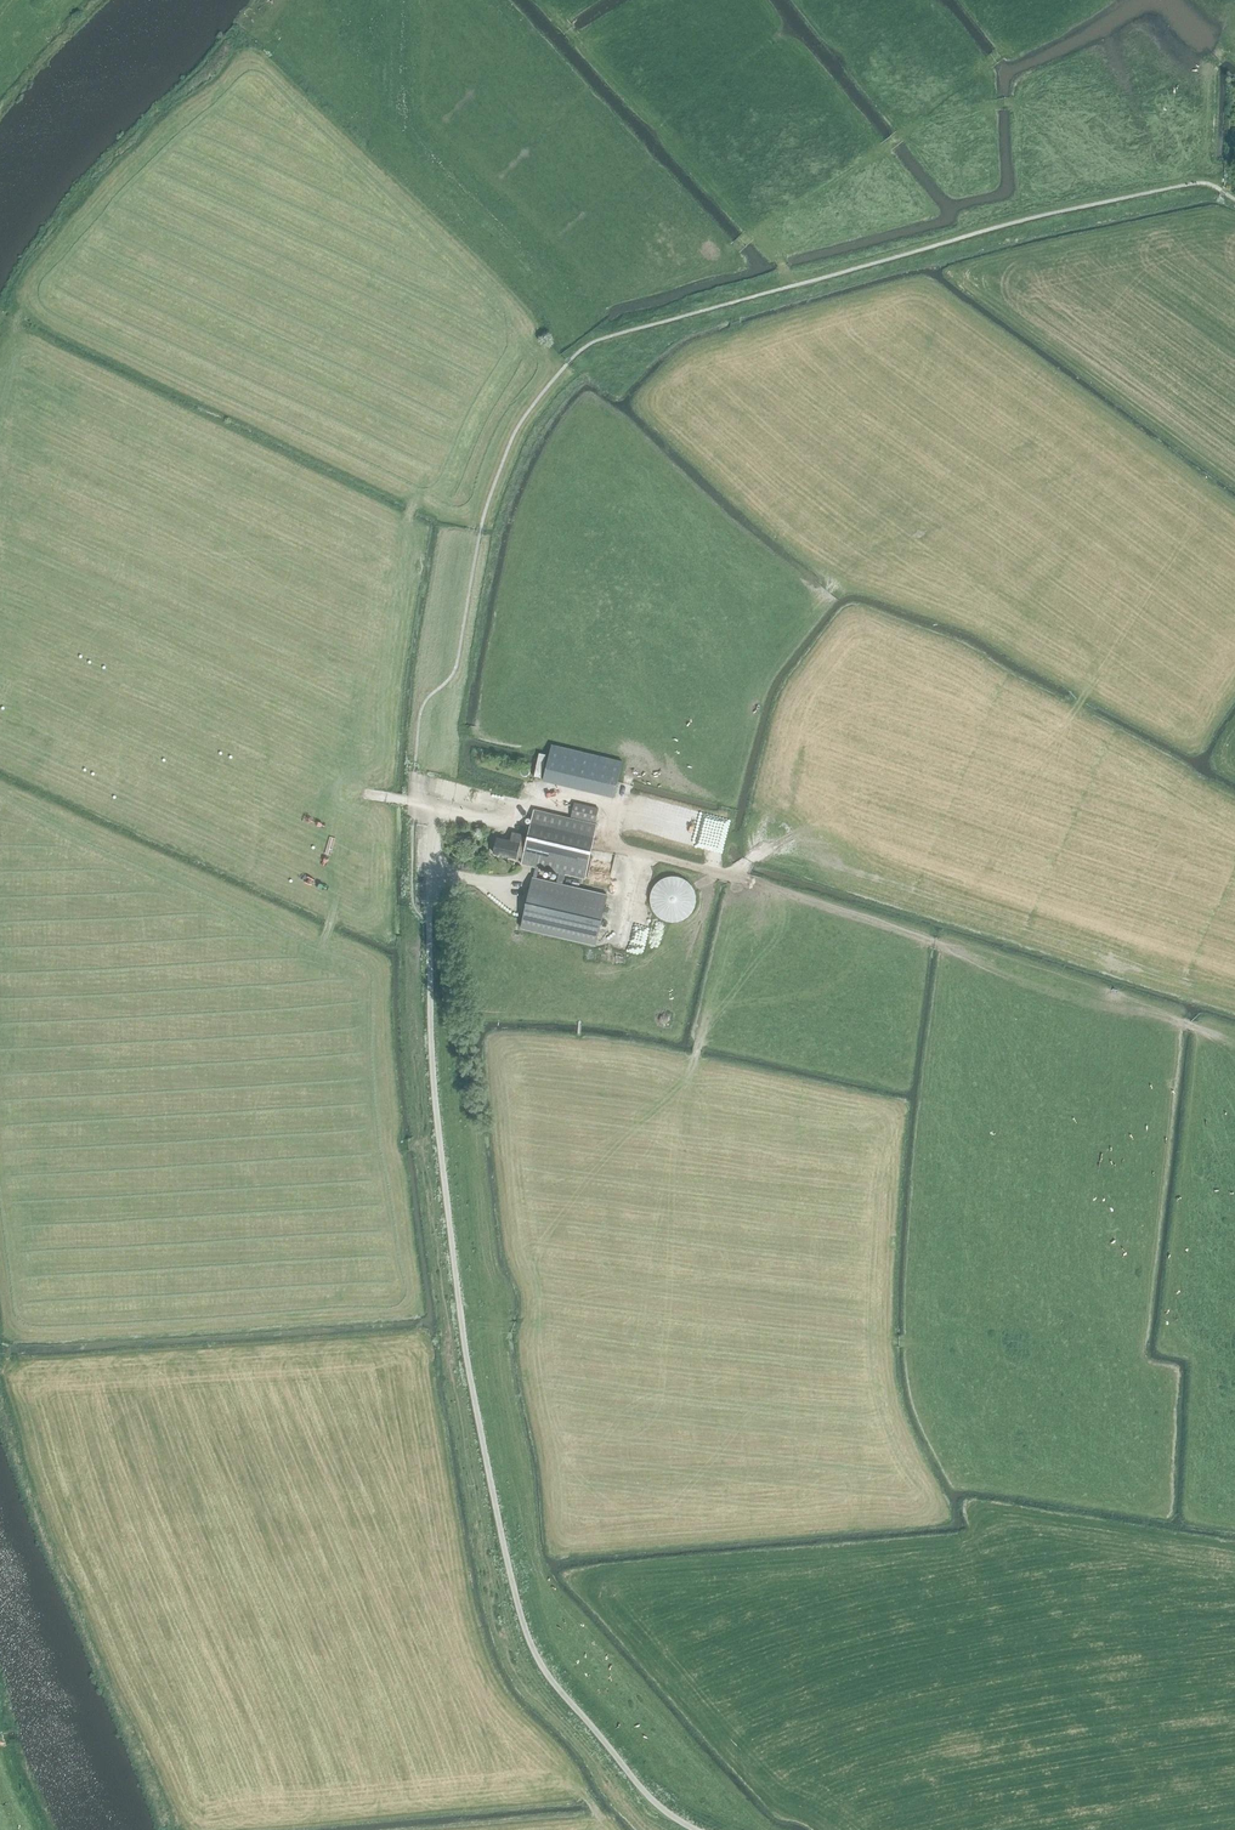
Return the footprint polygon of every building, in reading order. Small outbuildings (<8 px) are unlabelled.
[(622,762),(551,745),(543,780),(614,797),(622,762)] [(565,873),(585,877),(597,823),(595,823),(598,808),(574,803),(570,818),(533,810),(527,836),(512,832),(510,840),(496,837),(493,853),(522,859),(521,863),(535,866),(533,877),(532,877),(522,928),(597,944),(607,893),(563,884),(565,873)] [(671,921),(674,921),(678,921),(683,919),(688,915),(690,913),(692,910),(694,906),(695,902),(695,897),(695,893),(693,889),(691,885),(687,881),(684,879),(679,877),(676,876),(670,876),(665,877),(662,878),(657,882),(655,884),(652,889),(651,891),(650,895),(650,900),(651,905),(652,908),(654,912),(657,915),(660,918),(665,920),(671,921)]
